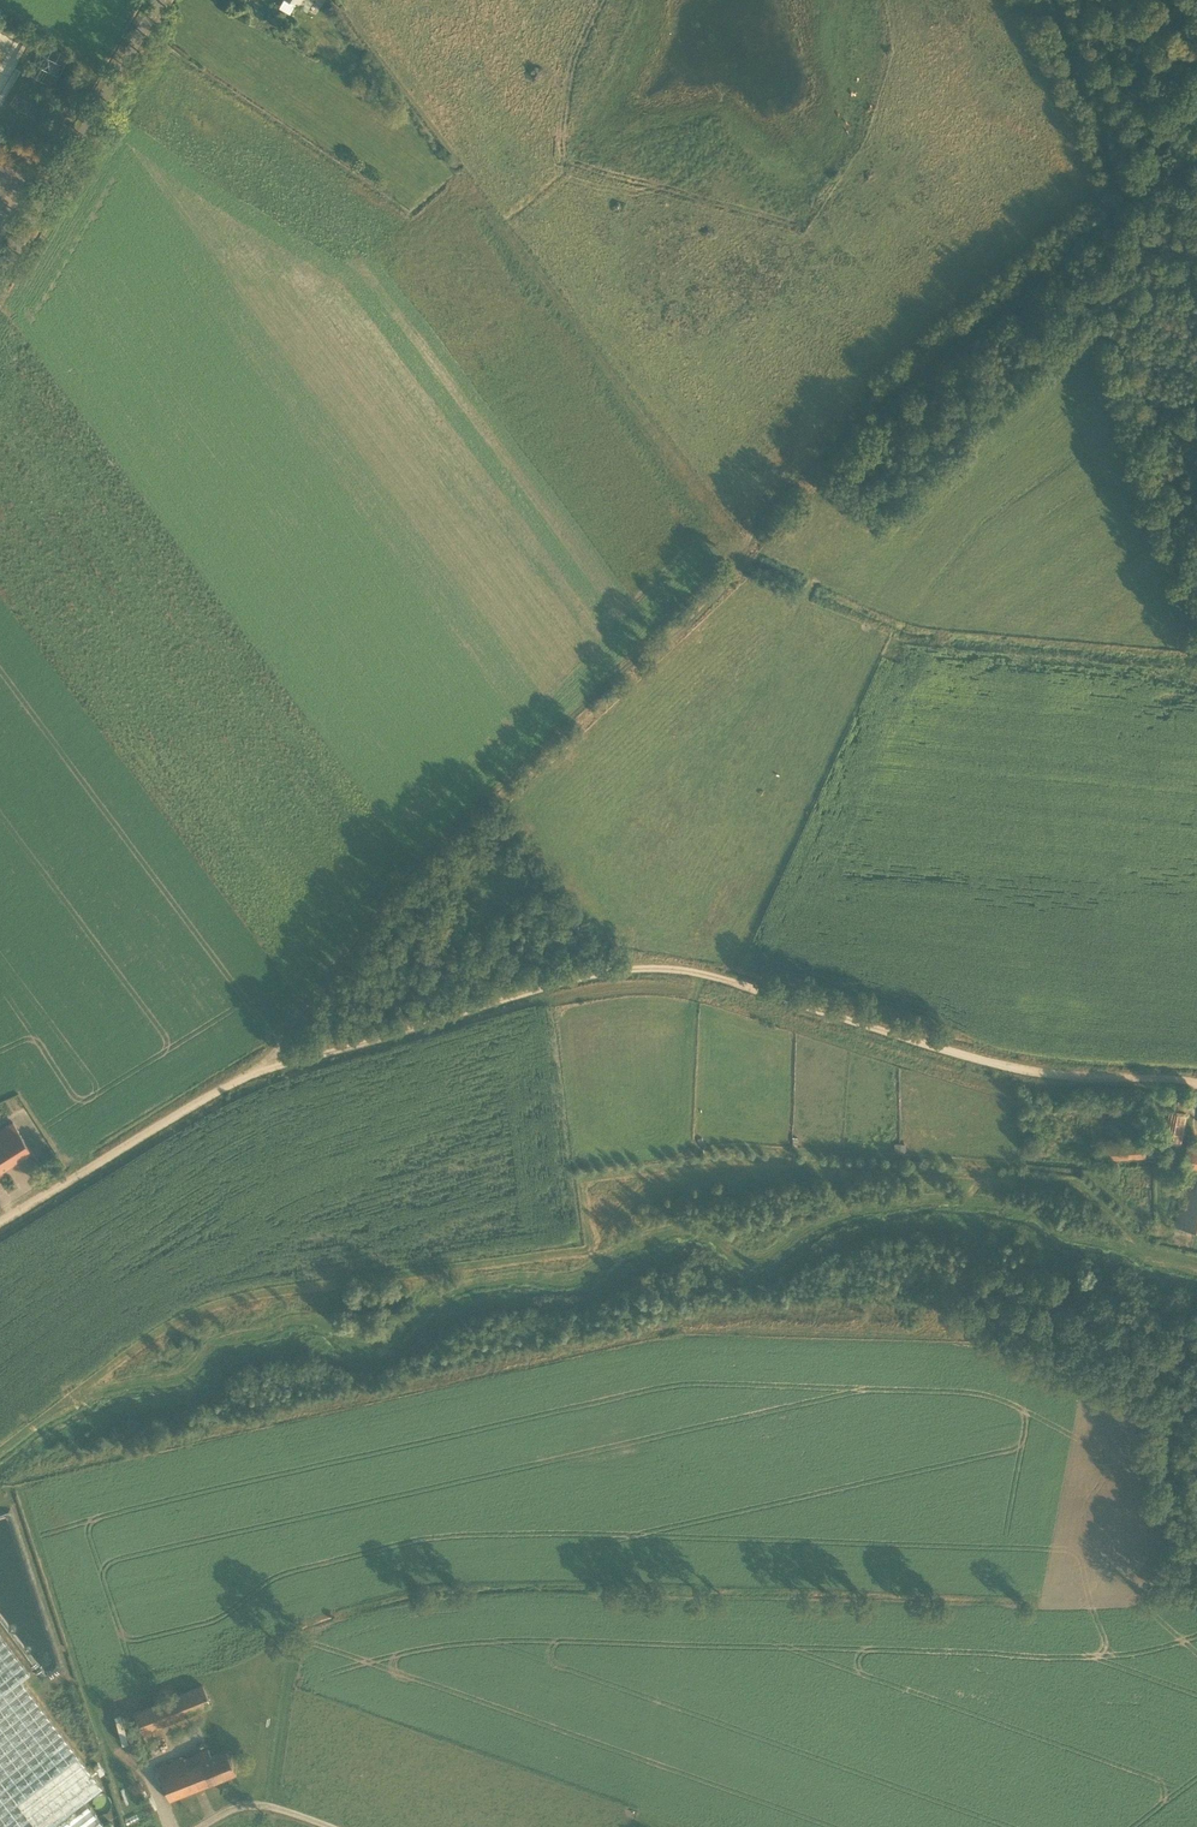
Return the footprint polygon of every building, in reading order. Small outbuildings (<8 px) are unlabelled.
[(308,11),(313,3),(308,0),(287,0),(308,11)] [(32,1151),(13,1122),(0,1130),(0,1171),(32,1151)] [(1155,1156),(1155,1152),(1154,1140),(1103,1144),(1104,1160),(1155,1156)] [(1188,1145),(1183,1167),(1187,1167),(1176,1225),(1196,1230),(1196,1147),(1188,1145)] [(102,1823),(85,1800),(102,1787),(20,1680),(30,1673),(0,1634),(0,1826),(97,1826),(102,1823)] [(143,1733),(149,1730),(211,1705),(207,1696),(203,1685),(135,1712),(143,1733)] [(236,1773),(229,1754),(227,1750),(206,1759),(206,1758),(187,1765),(183,1757),(157,1768),(169,1799),(236,1773)]
